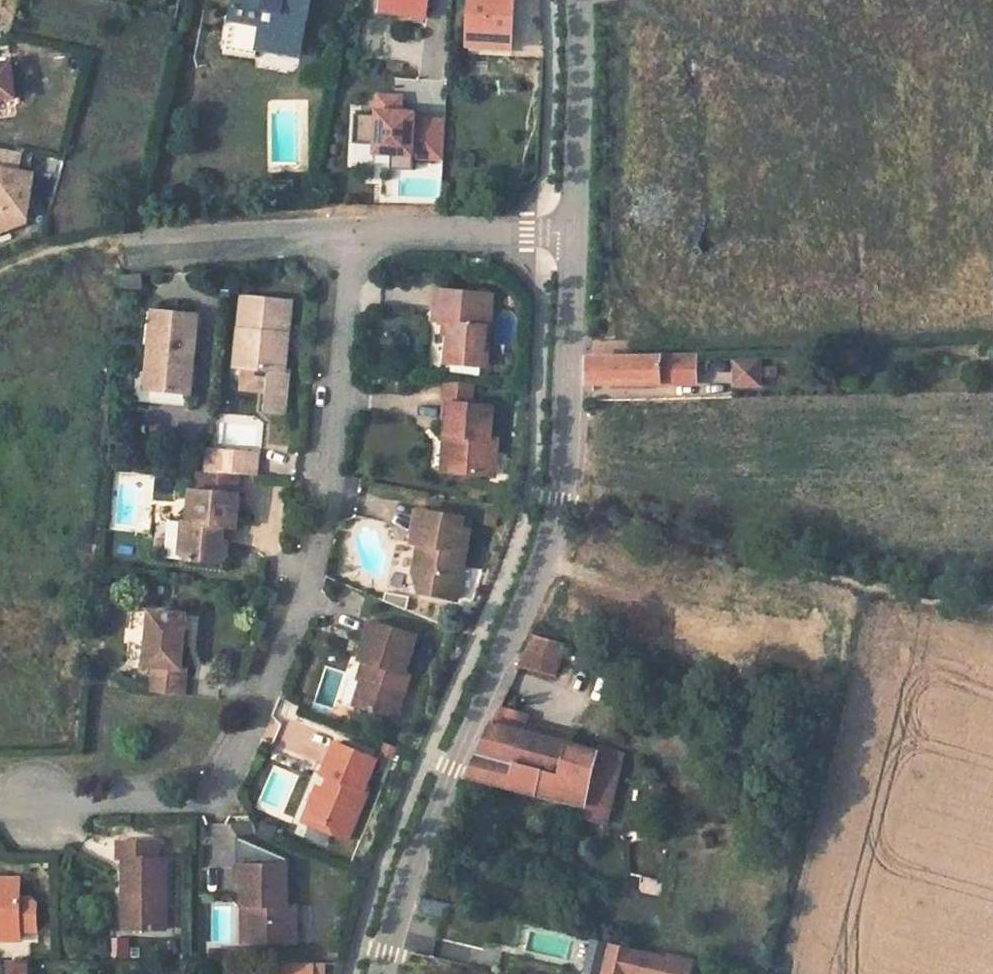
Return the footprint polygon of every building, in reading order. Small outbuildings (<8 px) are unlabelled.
[(234,4),(266,10),(262,26),(260,40),(301,48),(310,0),(234,0),(234,4)] [(382,12),(425,17),(427,0),(383,0),(382,12)] [(470,45),(511,48),(514,0),(473,0),(470,45)] [(234,4),(231,20),(262,26),(266,10),(234,4)] [(260,40),(258,49),(300,57),(301,48),(260,40)] [(16,97),(12,62),(0,64),(0,99),(16,97)] [(379,97),(378,118),(356,117),(355,144),(378,145),(378,152),(393,153),(392,168),(413,170),(414,157),(443,158),(445,121),(415,120),(416,111),(400,110),(400,99),(379,97)] [(27,224),(35,176),(0,170),(0,234),(27,224)] [(126,288),(144,287),(142,273),(124,275),(126,288)] [(448,319),(447,355),(488,357),(492,286),(436,284),(435,318),(448,319)] [(249,330),(246,366),(271,368),(267,408),(287,409),(291,366),(287,366),(294,297),(245,292),(241,329),(249,330)] [(152,310),(146,367),(144,388),(191,392),(199,314),(152,310)] [(241,329),(237,365),(246,366),(249,330),(241,329)] [(695,356),(590,359),(589,385),(696,384),(695,356)] [(732,388),(762,387),(760,357),(731,358),(732,388)] [(134,400),(190,405),(191,392),(144,388),(146,367),(137,365),(134,400)] [(458,429),(455,467),(490,469),(491,449),(499,450),(500,432),(493,431),(495,401),(452,397),(449,429),(458,429)] [(455,467),(458,429),(449,429),(447,466),(455,467)] [(260,451),(208,448),(206,469),(259,473),(260,451)] [(497,470),(499,450),(491,449),(490,469),(497,470)] [(223,538),(224,525),(236,526),(238,494),(236,494),(238,472),(206,469),(197,468),(195,491),(190,490),(188,523),(183,523),(181,553),(191,553),(191,558),(219,561),(226,554),(227,539),(223,538)] [(459,599),(473,530),(466,528),(467,520),(420,511),(414,543),(420,544),(425,545),(424,551),(419,550),(414,574),(426,576),(423,592),(459,599)] [(181,553),(183,523),(169,522),(166,556),(191,558),(191,553),(181,553)] [(156,612),(152,664),(158,665),(157,692),(192,695),(194,667),(190,667),(194,614),(156,612)] [(369,664),(355,708),(388,718),(396,696),(404,699),(409,683),(411,677),(406,676),(420,636),(374,622),(362,662),(369,664)] [(584,648),(566,644),(563,659),(580,663),(584,648)] [(540,662),(522,656),(503,700),(524,707),(540,662)] [(652,668),(638,664),(634,680),(647,683),(652,668)] [(327,666),(317,701),(334,705),(343,670),(327,666)] [(396,696),(388,718),(397,721),(404,699),(396,696)] [(521,727),(525,712),(499,705),(495,720),(521,727)] [(597,752),(493,725),(468,778),(584,805),(597,752)] [(324,791),(314,818),(335,826),(336,837),(349,842),(369,795),(366,794),(379,762),(337,745),(324,776),(333,780),(328,792),(324,791)] [(614,757),(597,752),(584,805),(600,808),(614,757)] [(324,776),(308,816),(314,818),(324,791),(328,792),(333,780),(324,776)] [(305,824),(336,837),(335,826),(314,818),(308,816),(305,824)] [(126,863),(126,917),(165,917),(166,863),(158,864),(158,847),(121,847),(120,863),(126,863)] [(252,907),(252,944),(291,944),(291,908),(289,908),(289,869),(245,868),(245,885),(245,908),(252,907)] [(17,932),(18,921),(36,921),(36,917),(36,908),(30,900),(20,900),(21,882),(0,881),(0,931),(17,932)] [(424,898),(421,897),(418,916),(444,921),(448,904),(424,898)] [(245,908),(244,944),(252,944),(252,907),(245,908)] [(36,921),(18,921),(17,932),(20,932),(35,933),(36,921)] [(20,943),(20,932),(17,932),(0,931),(0,942),(20,943)] [(608,946),(603,967),(596,966),(593,973),(660,973),(664,958),(608,946)] [(676,958),(673,972),(681,973),(696,973),(697,967),(688,966),(688,961),(676,958)] [(326,963),(281,962),(281,973),(325,973),(326,963)] [(13,973),(30,973),(30,965),(13,965),(13,973)]
